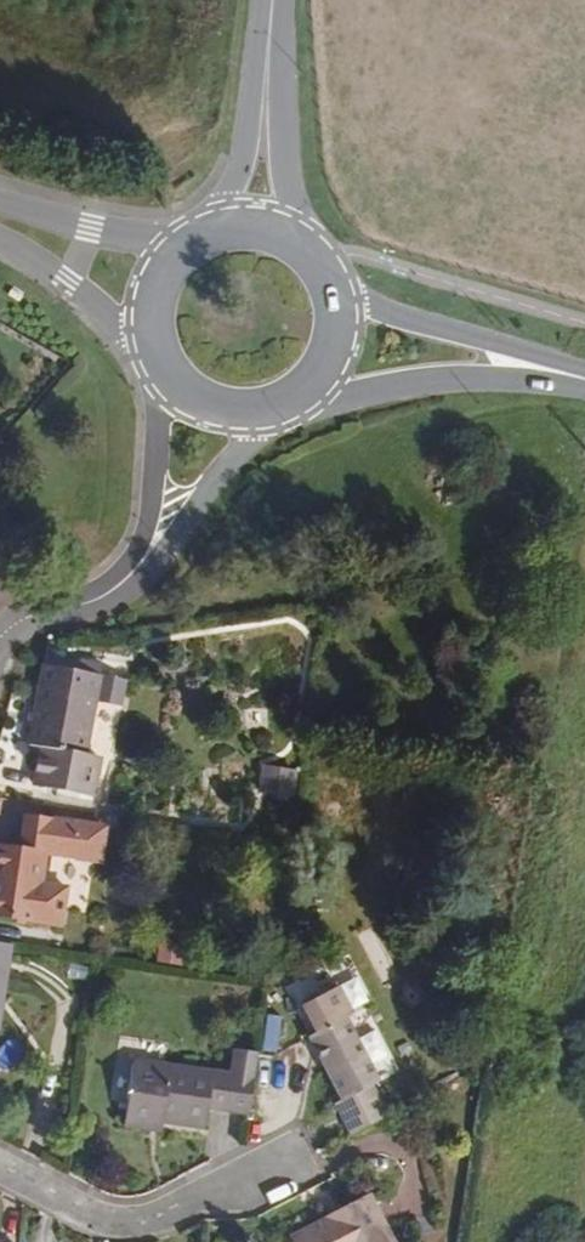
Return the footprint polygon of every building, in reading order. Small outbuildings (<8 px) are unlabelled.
[(84,754),(99,672),(40,664),(25,750),(34,751),(31,784),(90,793),(96,757),(84,754)] [(298,771),(261,767),(257,801),(294,806),(298,771)] [(46,851),(74,854),(77,823),(22,817),(20,844),(0,842),(0,913),(62,920),(65,881),(43,880),(46,851)] [(97,857),(100,826),(77,823),(74,854),(97,857)] [(153,942),(151,963),(177,967),(180,946),(153,942)] [(376,1078),(340,1012),(349,1007),(336,979),(301,996),(314,1024),(308,1028),(339,1093),(331,1097),(349,1135),(383,1118),(365,1082),(376,1078)] [(244,1117),(253,1055),(228,1051),(225,1072),(128,1058),(118,1127),(155,1132),(156,1125),(203,1132),(206,1111),(244,1117)] [(385,1190),(303,1232),(308,1241),(412,1241),(385,1190)]
